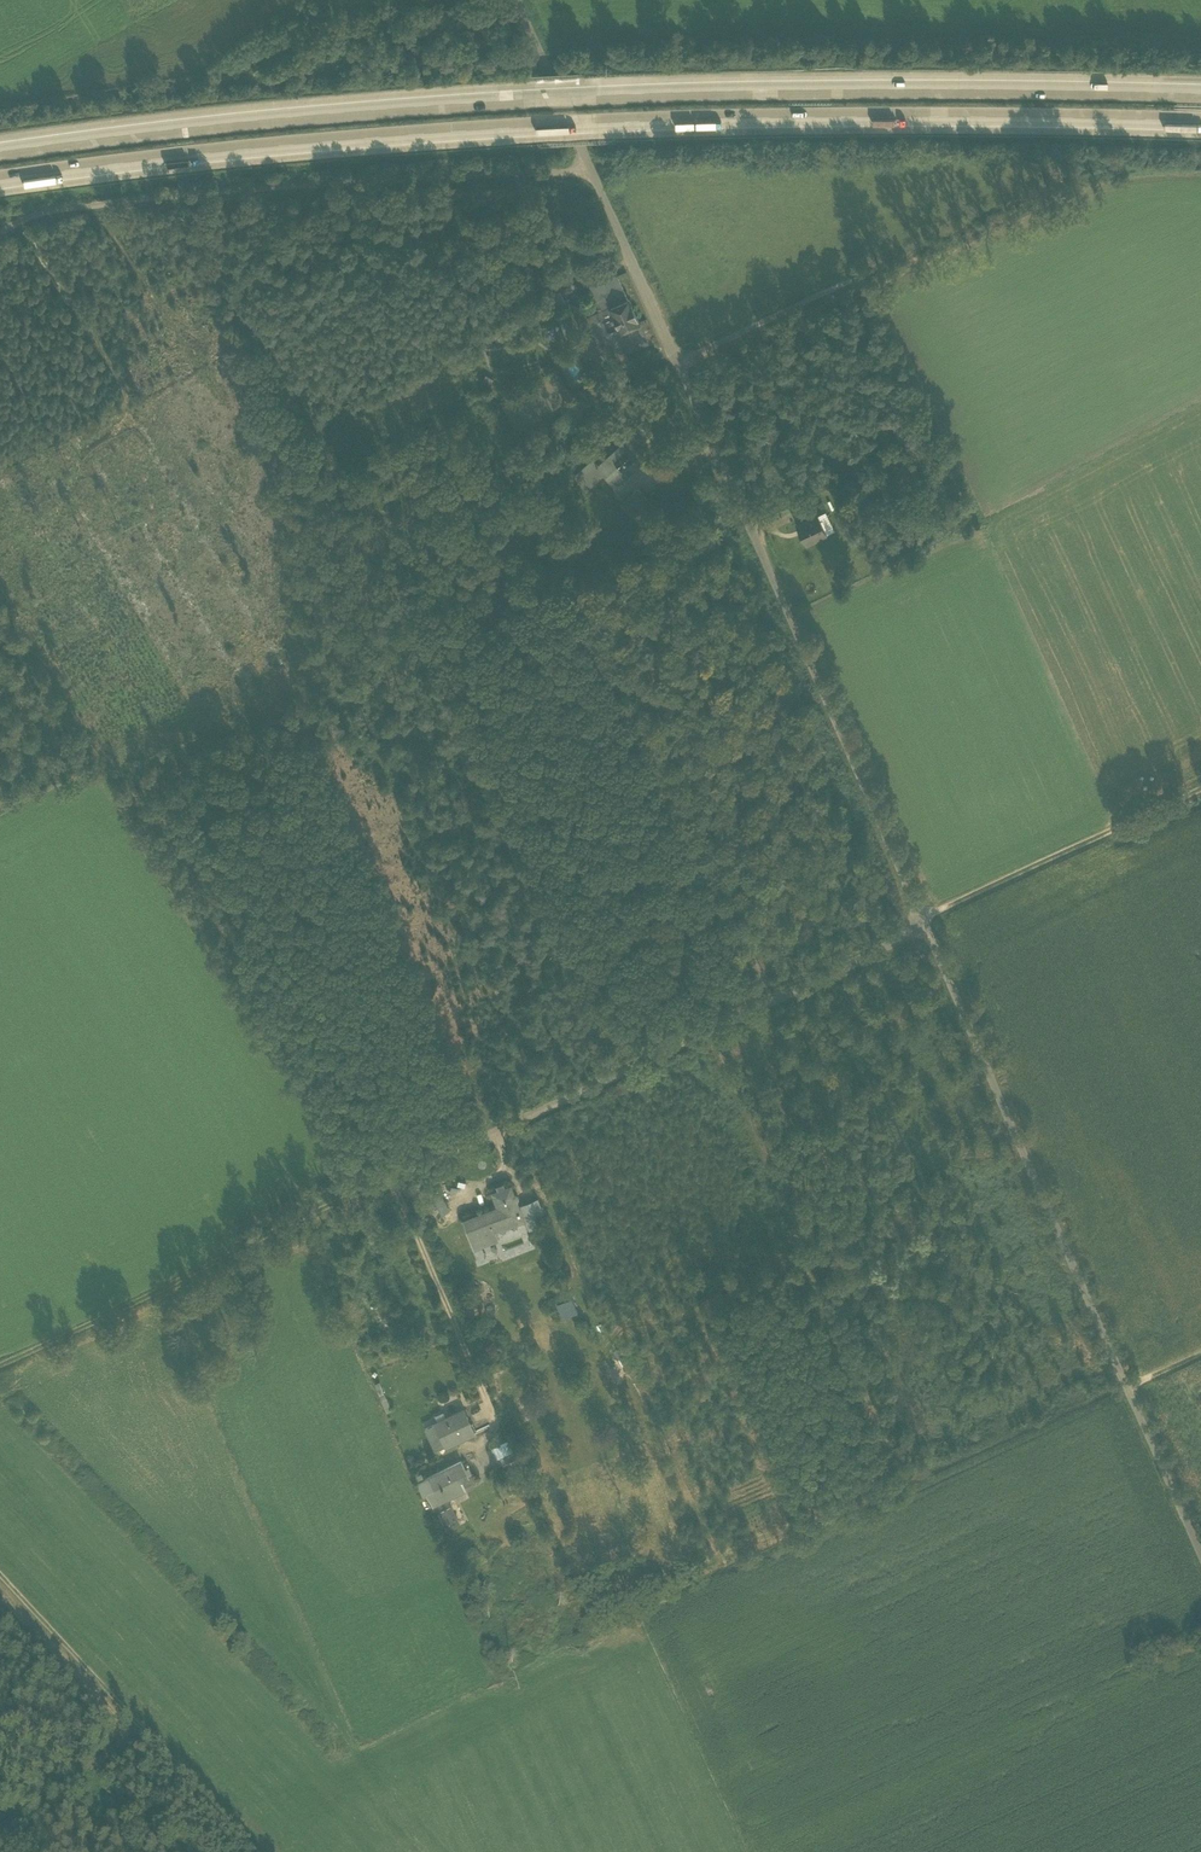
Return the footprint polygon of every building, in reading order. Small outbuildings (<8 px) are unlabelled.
[(628,300),(617,276),(604,281),(615,305),(628,300)] [(615,305),(604,281),(590,288),(600,312),(615,305)] [(640,324),(629,299),(628,300),(615,305),(600,312),(588,318),(607,361),(647,343),(642,332),(639,324),(640,324)] [(620,446),(598,466),(593,460),(584,468),(575,476),(586,489),(603,475),(614,487),(627,475),(637,466),(632,460),(630,463),(622,454),(625,452),(620,446)] [(638,489),(627,498),(637,508),(638,507),(641,512),(651,504),(638,489)] [(637,516),(641,512),(638,507),(637,508),(627,498),(624,501),(637,516)] [(825,512),(796,525),(805,543),(833,530),(825,512)] [(504,1186),(499,1188),(499,1189),(494,1192),(499,1206),(465,1219),(475,1246),(499,1238),(495,1228),(523,1218),(518,1206),(516,1207),(513,1201),(517,1199),(518,1198),(518,1197),(519,1196),(518,1194),(517,1193),(516,1192),(515,1192),(513,1192),(511,1185),(505,1187),(504,1186)] [(448,1209),(441,1193),(434,1196),(442,1212),(448,1209)] [(539,1196),(521,1201),(528,1227),(546,1222),(539,1196)] [(573,1296),(557,1300),(560,1314),(577,1311),(573,1296)] [(464,1409),(435,1422),(446,1444),(476,1430),(472,1422),(471,1423),(464,1409)] [(435,1449),(446,1444),(435,1422),(425,1427),(435,1449)] [(497,1456),(512,1449),(507,1438),(491,1445),(497,1456)] [(469,1476),(461,1460),(426,1477),(432,1489),(426,1492),(432,1504),(464,1488),(460,1480),(469,1476)] [(421,1480),(426,1492),(432,1489),(426,1477),(421,1480)] [(449,1508),(441,1512),(449,1528),(458,1524),(449,1508)]
